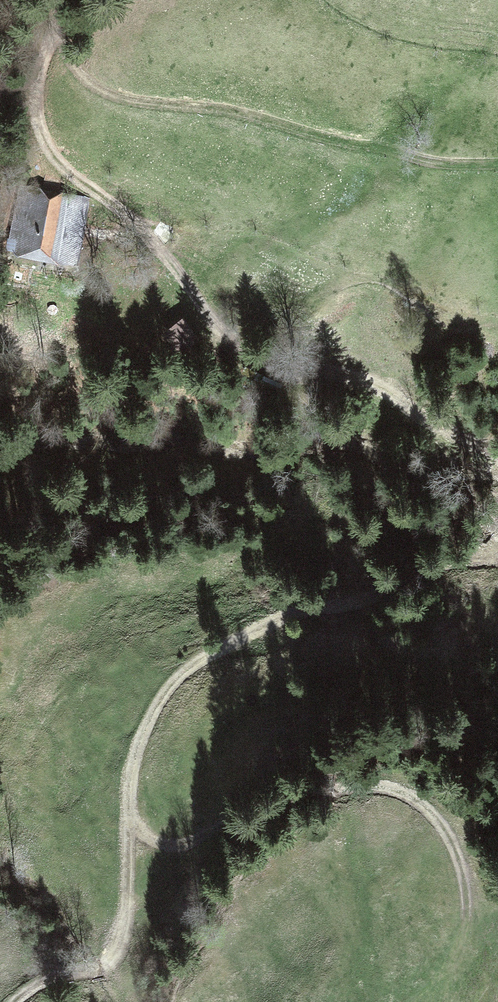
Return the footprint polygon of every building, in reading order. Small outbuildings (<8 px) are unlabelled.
[(9,241),(75,254),(85,204),(66,201),(66,198),(34,192),(35,183),(20,181),(9,241)]
